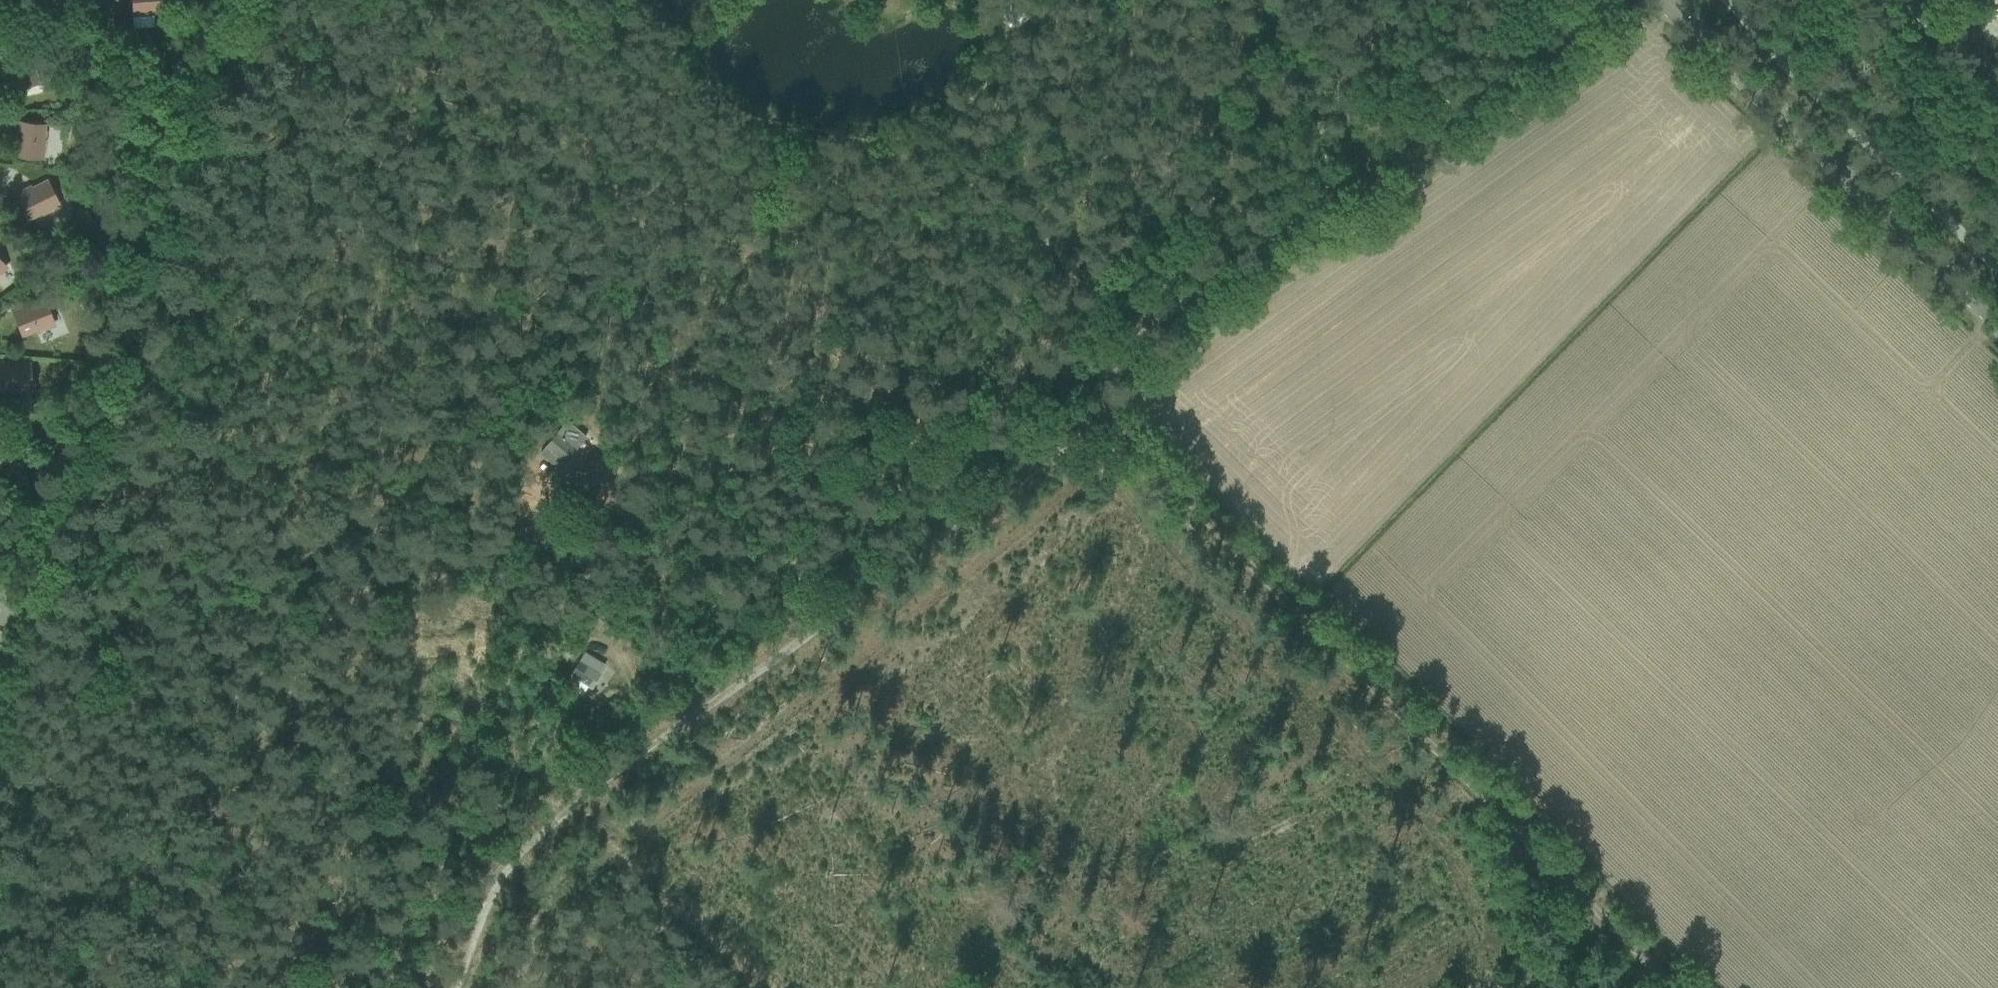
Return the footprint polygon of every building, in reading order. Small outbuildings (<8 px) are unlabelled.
[(133,14),(148,13),(148,15),(164,14),(163,12),(167,11),(166,0),(132,0),(133,14)] [(1,73),(2,75),(5,74),(8,89),(35,84),(35,80),(37,80),(34,65),(36,65),(35,64),(32,65),(29,50),(2,55),(5,73),(1,73)] [(12,138),(12,140),(15,140),(14,155),(41,159),(41,155),(43,155),(45,141),(47,141),(47,139),(43,139),(45,124),(18,121),(15,139),(12,138)] [(32,187),(16,195),(28,220),(42,213),(43,216),(44,216),(44,214),(57,208),(56,206),(59,204),(47,179),(33,186),(31,183),(30,184),(32,187)] [(30,304),(28,300),(27,301),(28,304),(12,311),(22,336),(36,331),(37,334),(38,334),(38,332),(51,327),(51,325),(54,324),(44,298),(30,304)] [(14,359),(13,359),(13,362),(0,363),(0,391),(11,390),(11,394),(12,394),(12,392),(27,392),(27,390),(30,390),(30,362),(14,362),(14,359)] [(566,420),(545,447),(559,458),(563,462),(565,463),(587,436),(566,420)] [(11,628),(26,591),(0,580),(0,624),(11,628)] [(579,661),(570,675),(586,685),(592,689),(601,674),(606,666),(584,653),(579,661)] [(586,685),(570,675),(563,685),(580,695),(586,685)]
